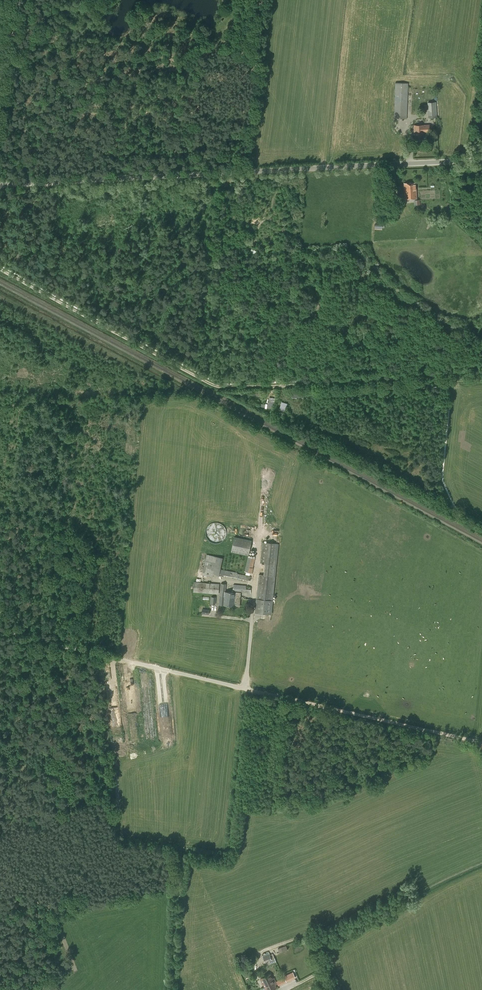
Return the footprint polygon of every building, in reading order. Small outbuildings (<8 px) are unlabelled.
[(407,118),(408,83),(395,83),(394,118),(407,118)] [(429,118),(437,117),(436,102),(428,102),(429,118)] [(424,138),(424,132),(430,132),(430,124),(414,125),(414,133),(415,133),(415,139),(424,138)] [(405,199),(417,198),(416,182),(404,183),(405,199)] [(395,212),(395,210),(393,210),(394,202),(383,201),(383,216),(387,216),(387,215),(388,215),(388,216),(393,216),(393,212),(395,212)] [(273,410),(277,396),(272,395),(272,398),(269,397),(267,408),(273,410)] [(279,409),(285,411),(287,403),(281,401),(279,409)] [(248,555),(252,540),(234,536),(231,552),(248,555)] [(273,601),(277,564),(275,563),(277,543),(262,542),(260,563),(265,563),(264,574),(259,574),(256,599),(255,613),(271,614),(272,601),(273,601)] [(202,575),(213,577),(217,557),(207,554),(202,575)] [(245,571),(253,572),(255,557),(247,556),(245,571)] [(251,576),(239,574),(239,573),(232,571),(224,570),(221,569),(219,574),(224,575),(250,580),(251,576)] [(219,594),(220,584),(194,582),(193,592),(219,594)] [(235,592),(226,591),(226,584),(221,584),(219,605),(234,606),(240,606),(241,592),(251,593),(251,588),(246,587),(246,585),(233,584),(233,592),(235,592)] [(270,954),(269,953),(262,956),(266,966),(276,962),(273,953),(270,954)] [(295,977),(293,972),(284,976),(284,977),(286,981),(295,977)] [(271,984),(276,981),(274,977),(272,978),(270,974),(261,978),(265,987),(268,985),(268,986),(270,985),(269,984),(271,983),(271,984)] [(265,987),(267,989),(271,989),(277,987),(275,985),(277,984),(276,981),(271,984),(271,983),(269,984),(270,985),(268,986),(268,985),(265,987)]
